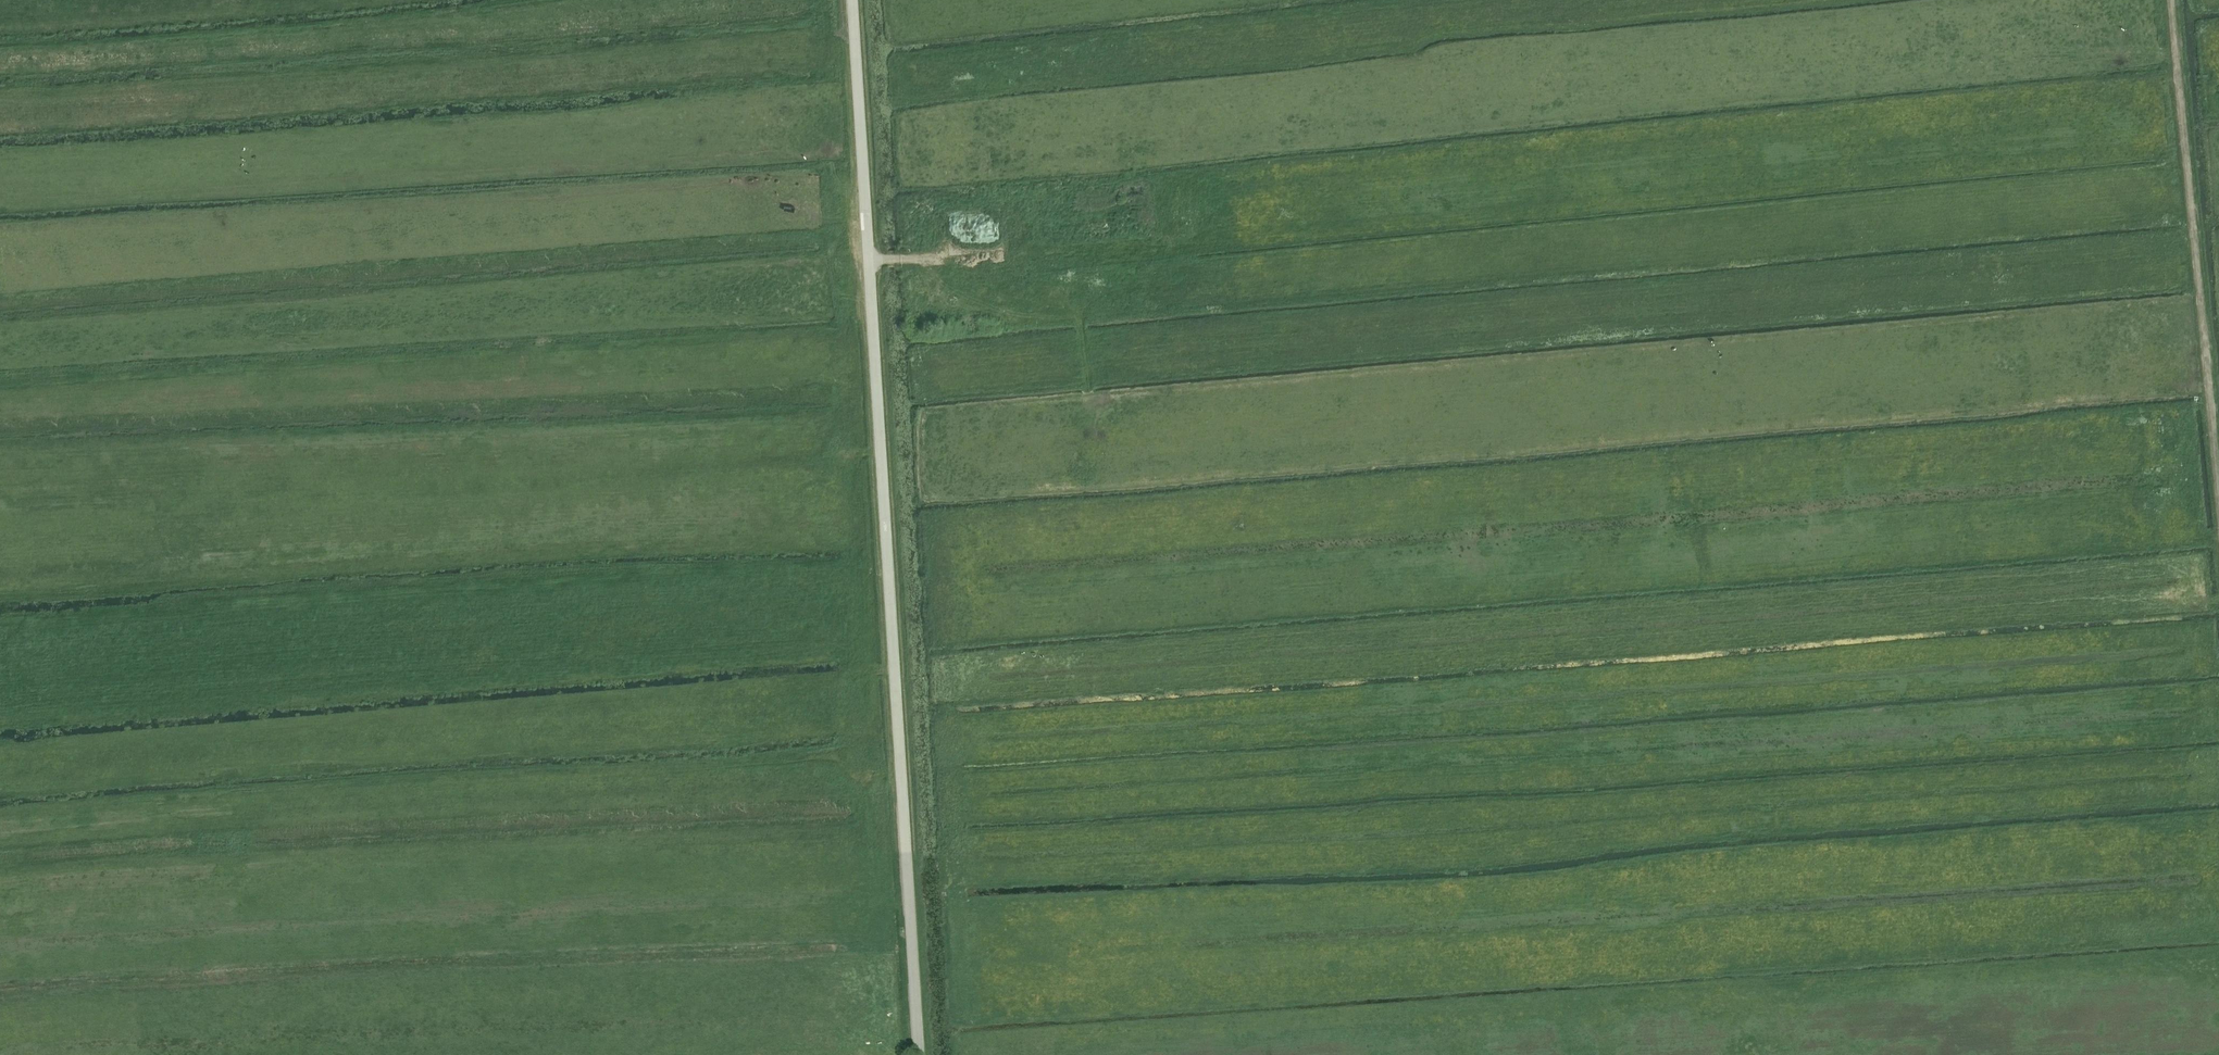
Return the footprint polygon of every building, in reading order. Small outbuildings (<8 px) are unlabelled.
[(898,258),(897,265),(909,267),(910,260),(898,258)]
